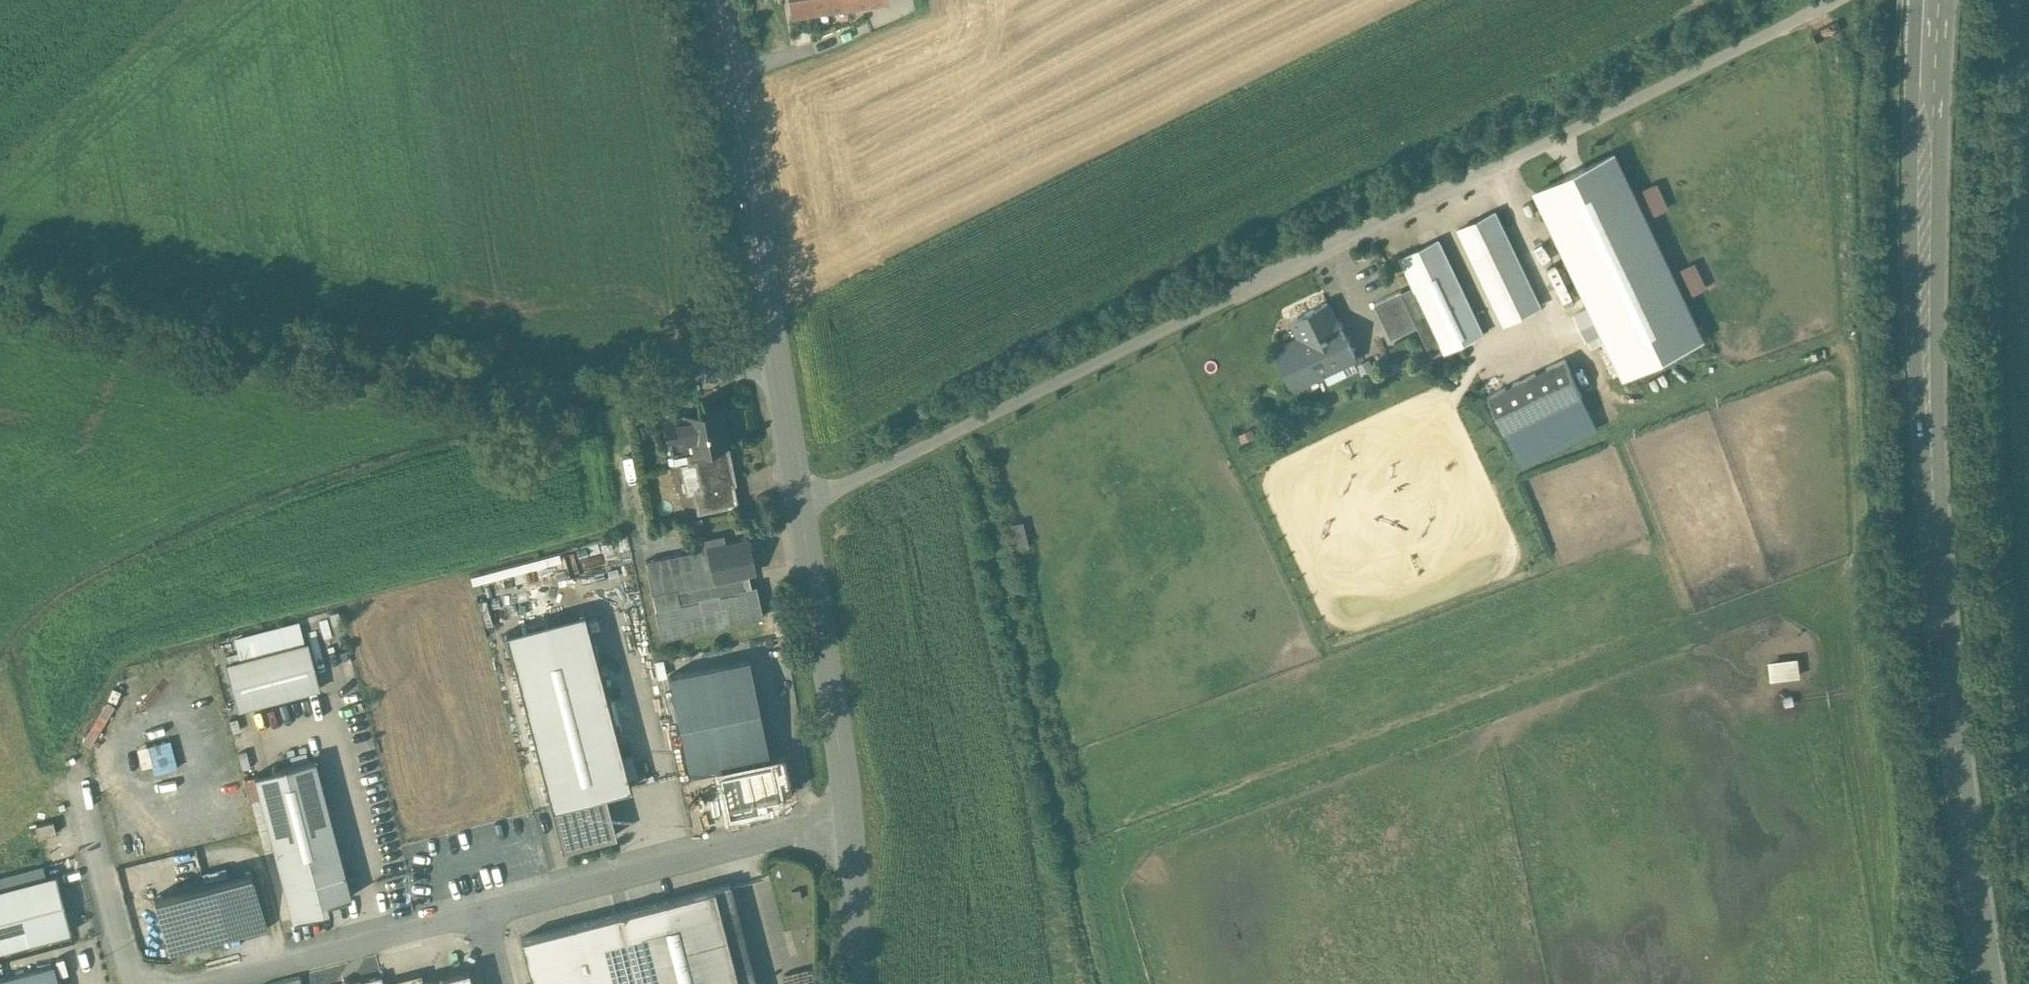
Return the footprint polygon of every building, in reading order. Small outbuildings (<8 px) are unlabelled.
[(793,13),(816,9),(814,0),(791,0),(793,13)] [(816,9),(876,0),(814,0),(816,9)] [(1704,342),(1626,148),(1538,184),(1587,303),(1577,307),(1592,342),(1608,336),(1624,374),(1704,342)] [(1540,304),(1496,211),(1460,228),(1505,321),(1540,304)] [(1483,331),(1439,239),(1402,256),(1415,284),(1402,290),(1418,325),(1432,355),(1483,331)] [(1402,290),(1402,289),(1374,302),(1392,338),(1418,325),(1402,290)] [(1328,301),(1293,318),(1302,337),(1276,349),(1294,385),(1356,356),(1338,319),(1337,320),(1328,301)] [(1551,361),(1569,355),(1566,347),(1548,353),(1551,361)] [(1568,359),(1492,393),(1507,425),(1583,391),(1568,359)] [(720,406),(686,413),(686,414),(676,416),(681,439),(691,437),(693,448),(727,442),(720,406)] [(676,416),(664,419),(669,442),(681,439),(676,416)] [(693,448),(686,449),(688,462),(696,462),(700,486),(693,487),(698,511),(715,507),(712,494),(735,489),(733,482),(736,481),(727,442),(693,448)] [(748,540),(710,548),(715,576),(754,568),(748,540)] [(715,576),(710,548),(647,561),(662,636),(764,615),(754,568),(715,576)] [(584,611),(505,631),(552,806),(602,794),(605,793),(630,786),(584,611)] [(235,636),(240,658),(304,642),(298,620),(235,636)] [(474,827),(552,806),(505,631),(428,652),(474,827)] [(239,708),(319,687),(307,641),(304,642),(240,658),(227,662),(239,708)] [(749,657),(669,674),(690,772),(718,766),(769,755),(749,657)] [(1802,657),(1772,659),(1773,678),(1803,677),(1802,657)] [(170,740),(148,745),(155,772),(177,766),(170,740)] [(769,755),(718,766),(727,810),(766,802),(765,796),(780,793),(772,755),(769,755)] [(317,762),(253,779),(293,924),(328,914),(326,906),(355,899),(317,762)] [(602,794),(552,806),(562,848),(616,833),(605,793),(602,794)] [(53,820),(35,824),(38,837),(57,832),(53,820)] [(251,870),(155,895),(170,953),(267,928),(251,870)] [(0,888),(0,949),(71,930),(56,873),(0,888)] [(520,937),(533,983),(755,983),(751,968),(736,971),(725,930),(741,926),(729,882),(520,937)] [(0,977),(0,983),(58,983),(53,964),(0,977)] [(383,982),(384,983),(473,983),(469,968),(423,980),(421,972),(383,982)] [(383,982),(381,974),(351,982),(343,977),(339,983),(384,983),(383,982)]
